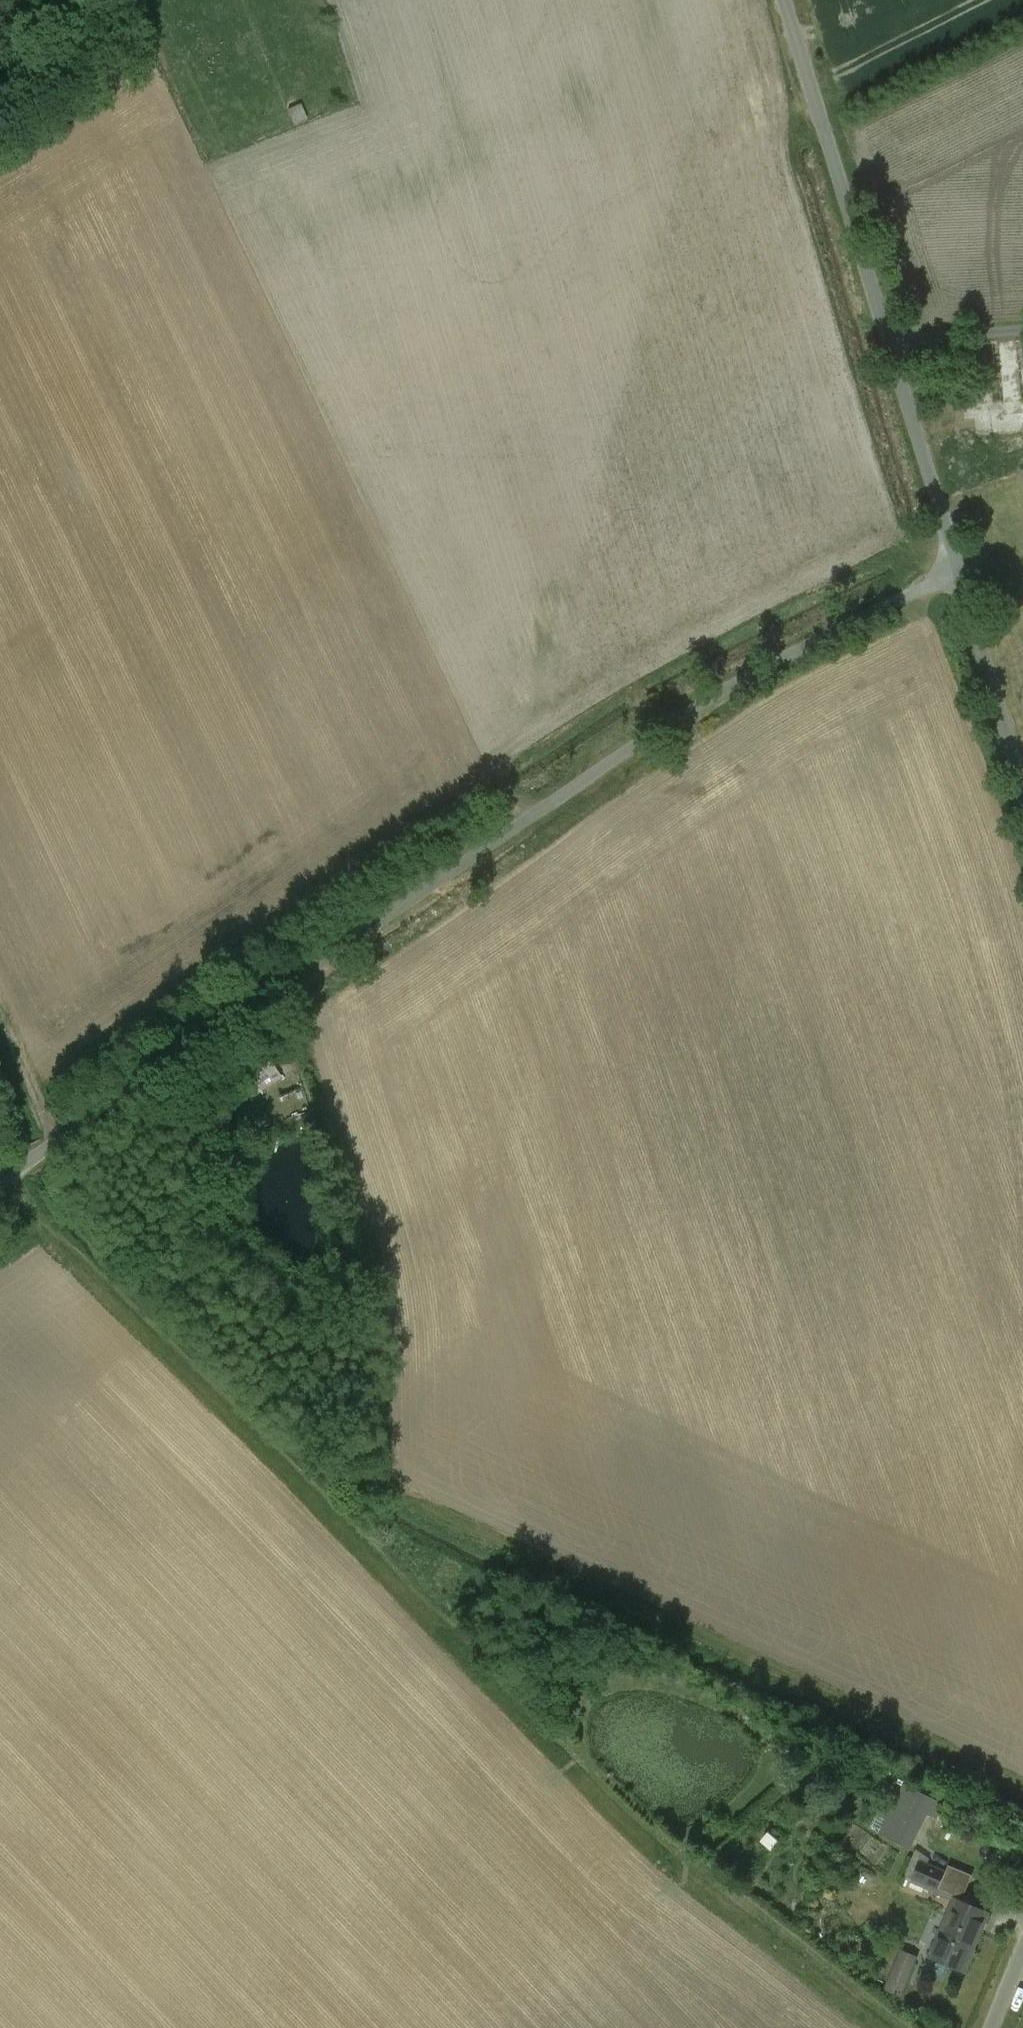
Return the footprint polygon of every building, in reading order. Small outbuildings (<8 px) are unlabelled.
[(914,1820),(895,1811),(883,1835),(903,1844),(914,1820)] [(947,1873),(921,1862),(913,1880),(939,1891),(947,1873)] [(989,1913),(957,1899),(932,1957),(966,1972),(975,1950),(973,1950),(989,1913)]
